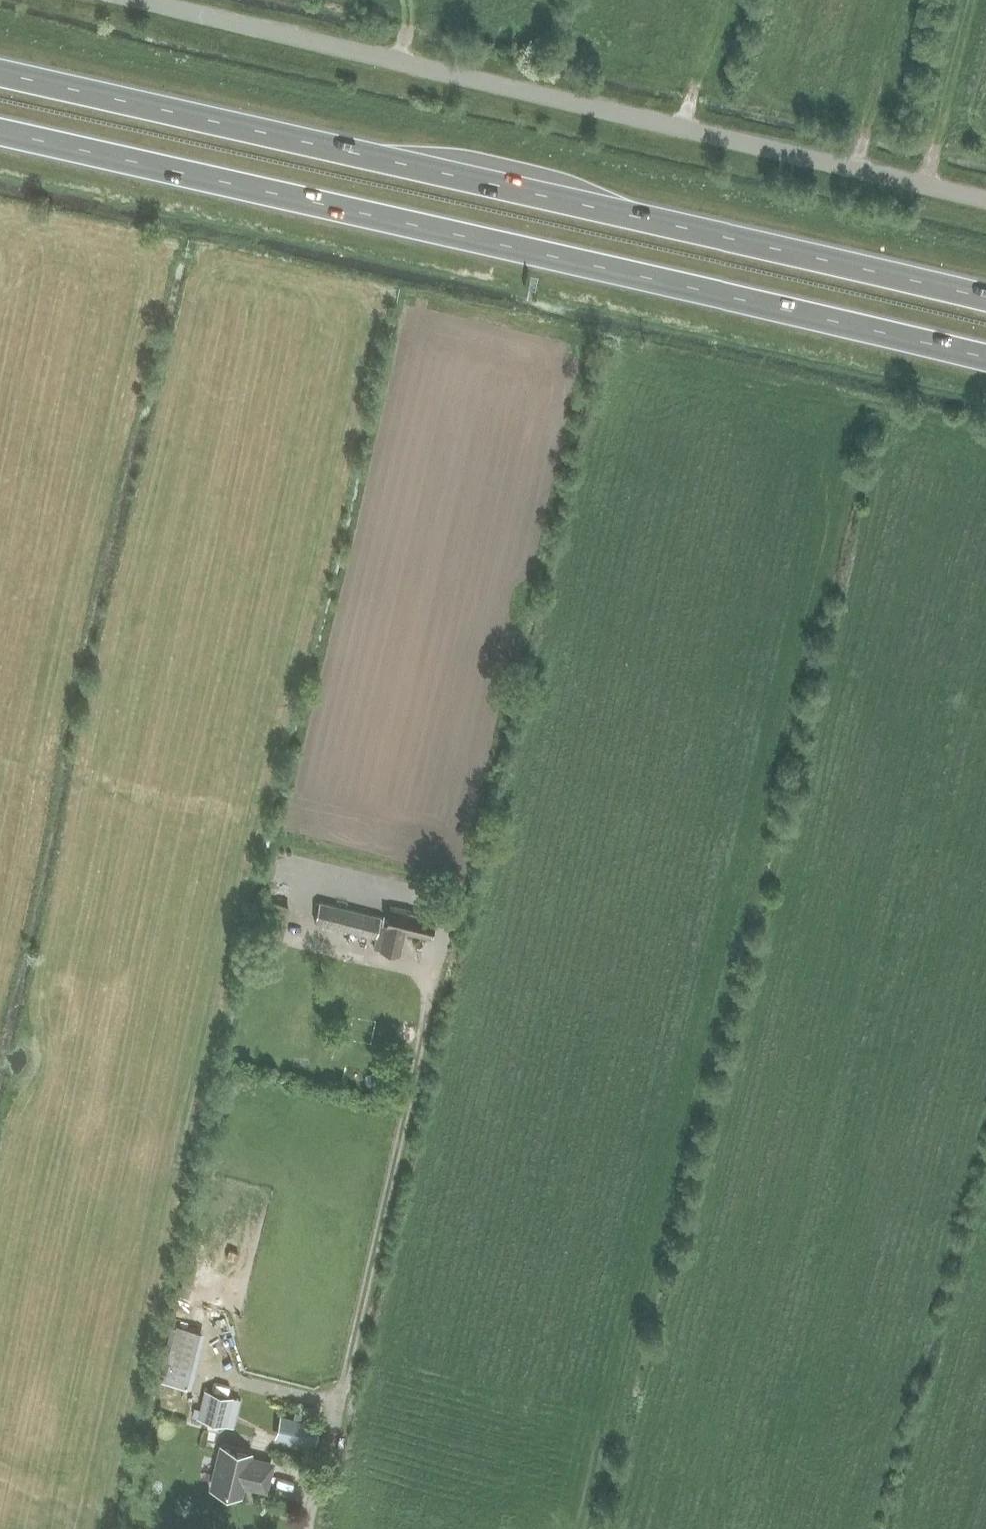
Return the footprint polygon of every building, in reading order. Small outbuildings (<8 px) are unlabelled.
[(430,937),(434,919),(408,913),(409,911),(390,906),(386,919),(381,918),(381,916),(378,915),(377,918),(370,916),(370,915),(357,911),(359,903),(343,899),(341,908),(319,902),(314,922),(376,937),(373,947),(380,949),(399,954),(405,931),(430,937)] [(176,1325),(163,1381),(191,1388),(205,1332),(176,1325)] [(226,1425),(233,1396),(204,1389),(197,1418),(226,1425)] [(314,1447),(320,1424),(280,1414),(275,1438),(314,1447)] [(250,1454),(222,1448),(212,1487),(240,1494),(243,1484),(265,1489),(271,1463),(249,1458),(250,1454)]
